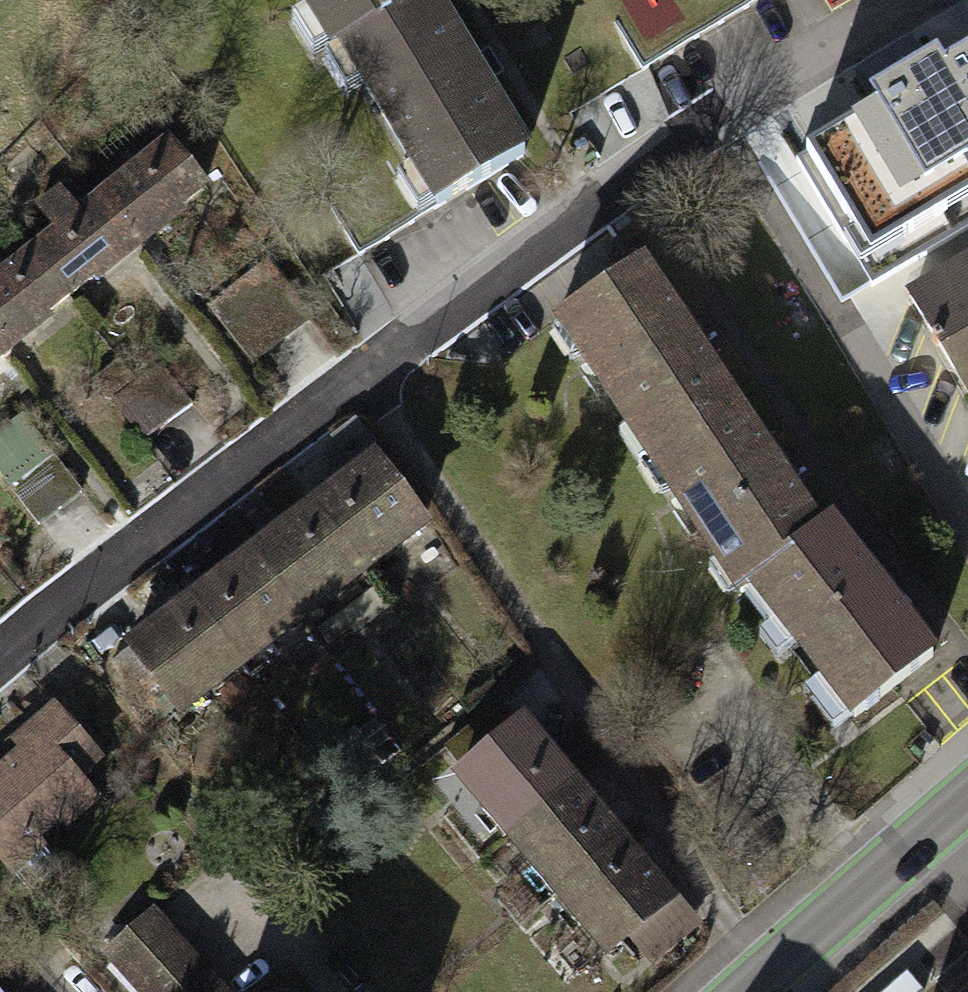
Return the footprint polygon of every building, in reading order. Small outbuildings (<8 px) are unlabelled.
[(446,212),(555,139),(512,78),(460,0),(303,0),(446,212)] [(797,161),(875,287),(967,230),(967,57),(940,74),(934,64),(876,99),(881,110),(797,161)] [(224,204),(183,150),(141,181),(82,226),(9,281),(0,288),(0,373),(224,204)] [(275,258),(215,307),(259,361),(319,312),(275,258)] [(676,266),(560,344),(690,549),(855,745),(964,662),(912,592),(816,485),(729,345),(676,266)] [(910,310),(962,406),(967,403),(967,280),(910,310)] [(88,484),(32,409),(0,433),(0,459),(44,518),(88,484)] [(170,636),(138,660),(191,731),(457,536),(404,464),(363,494),(297,543),(234,589),(170,636)] [(0,775),(0,836),(17,853),(117,757),(70,709),(0,775)] [(535,714),(448,786),(611,983),(698,911),(668,875),(621,819),(579,768),(535,714)] [(154,910),(109,950),(147,991),(227,991),(154,910)]
